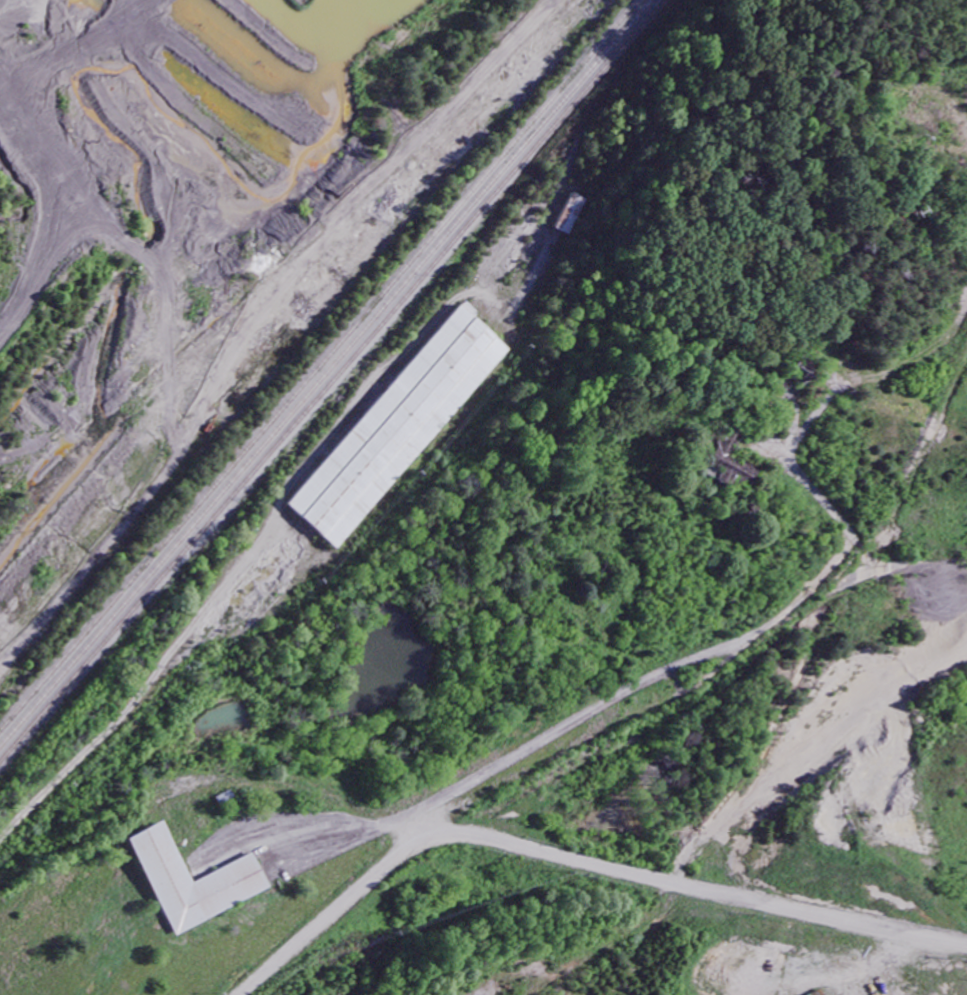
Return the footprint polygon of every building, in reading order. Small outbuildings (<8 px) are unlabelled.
[(293,508),(461,317),(507,357),(339,548),(293,508)] [(729,428),(703,472),(749,500),(766,471),(735,452),(744,437),(729,428)] [(131,843),(179,938),(275,889),(257,853),(197,883),(168,825),(131,843)]
